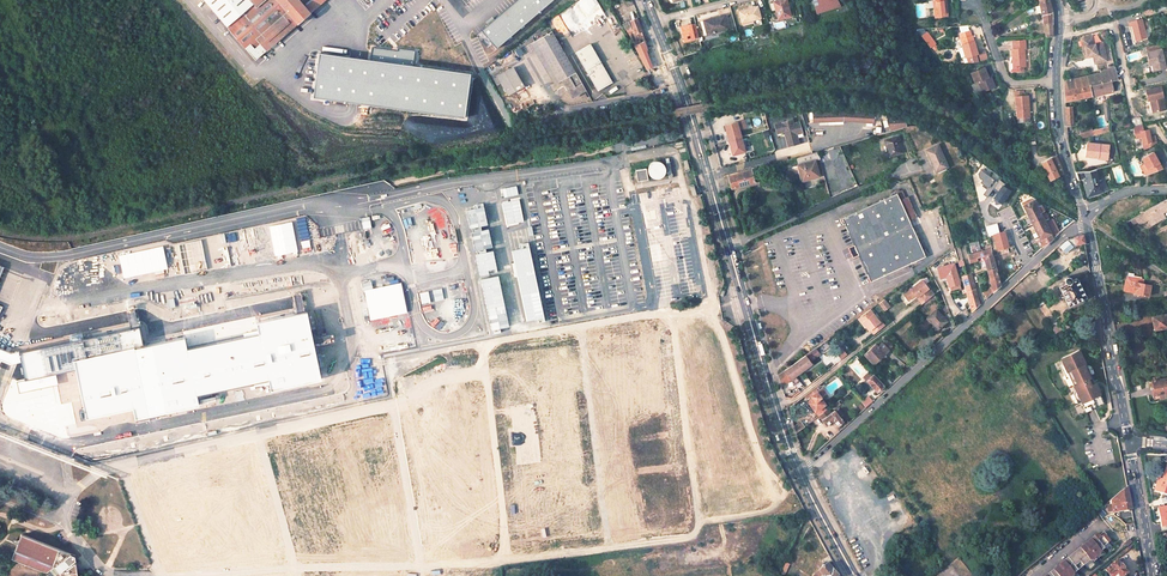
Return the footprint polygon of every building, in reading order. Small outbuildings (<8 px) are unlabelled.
[(322,0),(210,0),(259,56),(322,0)] [(776,19),(788,16),(784,0),(783,0),(772,3),(776,19)] [(837,8),(835,0),(813,0),(814,2),(817,2),(818,6),(812,8),(813,14),(837,8)] [(949,17),(948,0),(935,0),(935,18),(949,17)] [(1053,33),(1051,12),(1048,0),(1039,0),(1043,17),(1045,37),(1047,36),(1049,35),(1053,33)] [(758,18),(755,7),(738,12),(742,26),(750,24),(749,21),(758,18)] [(723,16),(703,21),(706,34),(726,29),(723,16)] [(634,47),(643,42),(646,41),(635,18),(623,24),(634,47)] [(1129,41),(1142,38),(1138,20),(1125,23),(1129,41)] [(964,58),(965,65),(981,64),(978,54),(980,54),(975,35),(974,35),(971,28),(962,30),(963,34),(961,34),(967,58),(964,58)] [(570,98),(584,91),(555,30),(536,39),(557,82),(562,80),(570,98)] [(930,46),(936,42),(927,31),(922,36),(930,46)] [(1095,63),(1107,59),(1102,41),(1093,43),(1091,36),(1080,38),(1085,57),(1093,55),(1095,63)] [(1025,48),(1025,41),(1014,42),(1014,49),(1011,50),(1012,63),(1009,63),(1010,70),(1012,71),(1021,70),(1021,67),(1025,66),(1024,49),(1025,48)] [(639,58),(647,54),(645,50),(647,49),(643,42),(634,47),(639,58)] [(577,54),(599,93),(613,85),(592,46),(577,54)] [(517,57),(522,54),(518,48),(514,50),(517,57)] [(1150,67),(1152,72),(1164,69),(1160,51),(1145,54),(1148,67),(1150,67)] [(1075,99),(1078,98),(1078,96),(1112,89),(1110,80),(1115,79),(1113,66),(1101,69),(1101,72),(1065,79),(1067,89),(1064,90),(1064,99),(1074,97),(1075,99)] [(500,74),(511,93),(524,86),(513,67),(500,74)] [(955,79),(958,76),(952,69),(949,71),(955,79)] [(979,98),(991,95),(989,85),(985,85),(983,73),(971,76),(973,86),(976,85),(979,98)] [(1149,100),(1152,112),(1165,109),(1160,87),(1144,90),(1147,100),(1149,100)] [(1025,95),(1011,96),(1013,121),(1027,120),(1025,95)] [(841,120),(871,122),(871,112),(841,111),(811,112),(812,122),(841,120)] [(886,119),(892,131),(905,126),(904,118),(888,114),(886,119)] [(782,133),(786,147),(797,144),(794,133),(798,132),(796,124),(787,126),(786,121),(771,125),(774,135),(782,133)] [(724,125),(731,155),(743,152),(736,122),(724,125)] [(1077,133),(1078,138),(1109,132),(1108,127),(1077,133)] [(1143,150),(1155,143),(1152,137),(1148,138),(1144,132),(1141,133),(1137,128),(1130,133),(1137,147),(1141,145),(1143,150)] [(887,155),(900,152),(896,137),(883,140),(887,155)] [(1110,143),(1088,142),(1087,158),(1109,159),(1110,143)] [(924,149),(934,170),(946,164),(936,144),(924,149)] [(842,151),(844,158),(850,156),(847,149),(842,151)] [(1144,172),(1147,177),(1164,169),(1154,152),(1142,158),(1149,169),(1144,172)] [(796,158),(797,163),(818,158),(817,153),(796,158)] [(1040,163),(1049,179),(1061,174),(1061,165),(1054,156),(1040,163)] [(814,161),(798,166),(802,180),(819,175),(814,161)] [(1087,193),(1102,190),(1099,179),(1097,179),(1094,168),(1085,170),(1074,171),(1076,180),(1082,178),(1087,193)] [(633,173),(635,183),(645,181),(643,171),(633,173)] [(725,189),(753,182),(750,171),(722,178),(725,189)] [(859,255),(870,280),(924,256),(907,221),(916,217),(906,196),(899,200),(896,193),(841,219),(853,246),(849,248),(853,258),(859,255)] [(1044,247),(1073,220),(1045,204),(1043,207),(1054,218),(1049,220),(1045,213),(1042,211),(1039,205),(1037,207),(1033,200),(1035,199),(1033,197),(1021,204),(1044,247)] [(1143,211),(1150,224),(1160,218),(1158,213),(1162,211),(1166,209),(1166,208),(1166,198),(1143,211)] [(940,209),(926,214),(936,251),(951,247),(940,209)] [(1134,216),(1123,223),(1131,229),(1139,225),(1134,216)] [(246,224),(248,235),(255,234),(253,222),(246,224)] [(228,231),(229,238),(242,235),(240,228),(228,231)] [(212,232),(214,239),(217,238),(218,242),(223,241),(221,230),(212,232)] [(355,302),(377,298),(367,236),(360,238),(360,232),(339,236),(340,241),(345,240),(353,292),(349,292),(350,296),(354,295),(355,302)] [(1000,247),(1005,246),(1001,232),(996,234),(1000,247)] [(1075,244),(1083,242),(1082,235),(1073,237),(1075,244)] [(970,252),(980,249),(978,240),(968,242),(970,252)] [(1019,254),(1026,262),(1041,249),(1034,241),(1019,254)] [(235,253),(251,248),(249,243),(234,248),(235,253)] [(200,422),(241,406),(204,310),(294,274),(304,297),(298,299),(321,354),(326,352),(334,371),(387,349),(380,312),(347,318),(323,259),(320,260),(313,244),(164,302),(172,321),(193,314),(199,330),(170,341),(168,346),(200,422)] [(984,291),(986,299),(1000,287),(994,260),(990,249),(985,250),(984,249),(967,253),(969,259),(983,255),(990,285),(984,291)] [(994,260),(1000,287),(1017,271),(1013,255),(994,260)] [(41,270),(54,274),(57,267),(44,263),(41,270)] [(950,286),(960,283),(956,264),(939,267),(941,277),(948,276),(950,286)] [(178,265),(164,270),(166,274),(180,269),(178,265)] [(1128,276),(1125,289),(1152,296),(1154,287),(1143,284),(1144,280),(1128,276)] [(119,295),(138,295),(138,277),(119,277),(119,295)] [(1067,306),(1085,297),(1075,279),(1070,281),(1069,278),(1068,277),(1065,277),(1064,279),(1064,280),(1064,282),(1065,283),(1059,287),(1067,306)] [(46,314),(70,323),(83,290),(59,280),(46,314)] [(922,303),(932,295),(921,281),(903,295),(908,300),(914,295),(916,298),(917,297),(922,303)] [(972,312),(980,304),(974,285),(965,288),(972,312)] [(878,300),(883,308),(888,304),(883,297),(878,300)] [(120,321),(138,321),(138,303),(120,303),(120,321)] [(870,329),(874,334),(885,326),(880,319),(879,320),(869,307),(857,316),(868,330),(870,329)] [(235,322),(250,372),(288,361),(274,311),(235,322)] [(945,323),(935,311),(926,319),(936,330),(945,323)] [(1165,313),(1151,315),(1154,328),(1166,326),(1166,324),(1165,313)] [(29,344),(55,355),(64,334),(37,323),(29,344)] [(140,323),(129,326),(133,340),(144,336),(140,323)] [(873,364),(889,351),(883,344),(879,348),(875,344),(864,354),(873,364)] [(171,369),(163,345),(142,352),(150,376),(171,369)] [(778,375),(782,386),(813,363),(811,361),(822,351),(818,346),(801,358),(778,375)] [(833,350),(834,352),(826,358),(823,354),(820,356),(824,363),(830,360),(833,363),(846,355),(841,346),(833,350)] [(64,365),(82,365),(83,350),(65,350),(64,365)] [(1085,412),(1103,404),(1097,390),(1099,389),(1098,384),(1096,379),(1092,381),(1090,375),(1093,374),(1090,367),(1088,366),(1085,366),(1078,350),(1060,359),(1063,365),(1061,367),(1061,369),(1065,378),(1068,377),(1074,389),(1072,391),(1072,393),(1076,402),(1080,401),(1085,412)] [(15,374),(54,390),(62,370),(24,353),(15,374)] [(875,392),(883,385),(870,371),(863,377),(875,392)] [(111,390),(138,380),(137,373),(121,379),(119,372),(108,376),(108,383),(111,390)] [(1152,381),(1153,390),(1150,391),(1152,397),(1155,400),(1166,398),(1166,379),(1152,381)] [(1,409),(39,425),(50,400),(12,384),(1,409)] [(808,401),(815,411),(825,404),(820,397),(825,393),(821,388),(818,389),(816,386),(804,395),(807,398),(811,395),(813,397),(808,401)] [(863,406),(872,403),(869,396),(860,399),(863,406)] [(148,406),(146,400),(133,405),(135,410),(148,406)] [(835,408),(840,404),(837,400),(832,404),(835,408)] [(312,408),(327,460),(348,454),(333,402),(312,408)] [(296,472),(317,466),(307,428),(305,429),(299,408),(291,411),(291,413),(281,416),(282,423),(264,428),(278,479),(296,474),(296,472)] [(837,426),(843,421),(837,415),(839,413),(837,411),(835,412),(833,409),(830,412),(828,409),(817,416),(825,426),(833,420),(837,426)] [(159,437),(151,415),(145,417),(153,439),(159,437)] [(796,434),(805,427),(801,421),(794,426),(796,434)] [(1162,479),(1158,478),(1154,491),(1166,495),(1166,464),(1162,479)] [(361,511),(350,474),(299,489),(300,492),(283,497),(293,531),(361,511)] [(1113,513),(1131,510),(1126,488),(1111,500),(1113,513)] [(203,506),(205,511),(219,506),(217,501),(203,506)] [(1157,508),(1161,526),(1166,525),(1166,506),(1157,508)] [(1101,517),(1105,514),(1101,509),(1097,512),(1101,517)] [(226,524),(224,518),(208,524),(211,530),(226,524)] [(77,555),(24,532),(14,558),(49,573),(51,575),(52,575),(80,575),(77,555)] [(1101,554),(1113,544),(1103,533),(1098,537),(1094,537),(1047,575),(1074,575),(1101,554)] [(1117,560),(1105,570),(1110,575),(1127,575),(1126,575),(1128,573),(1117,560)] [(779,574),(783,575),(788,563),(785,562),(779,574)] [(815,575),(835,575),(836,575),(826,564),(814,575),(815,575)] [(302,570),(304,575),(321,575),(320,573),(317,574),(315,566),(302,570)]
